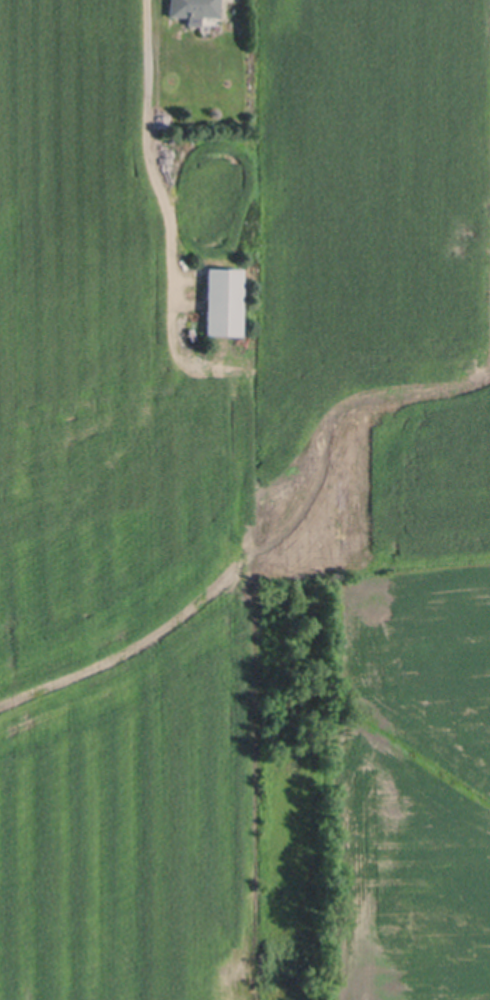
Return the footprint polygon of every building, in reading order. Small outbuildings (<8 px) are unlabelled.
[(165,21),(165,0),(215,0),(215,21),(165,21)] [(202,336),(203,269),(238,270),(237,337),(202,336)]
